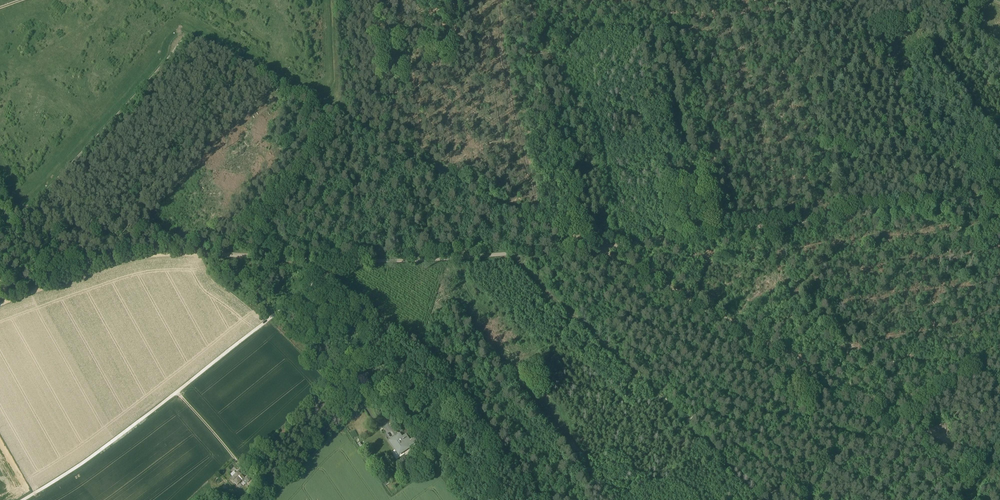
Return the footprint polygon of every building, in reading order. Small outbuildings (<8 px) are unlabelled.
[(399,447),(402,453),(409,448),(408,447),(412,445),(409,440),(405,435),(402,437),(400,434),(390,441),(395,449),(399,447)] [(230,479),(236,485),(242,480),(244,478),(238,471),(235,473),(232,476),(230,479)] [(242,480),(246,483),(252,477),(248,474),(244,478),(242,480)]
